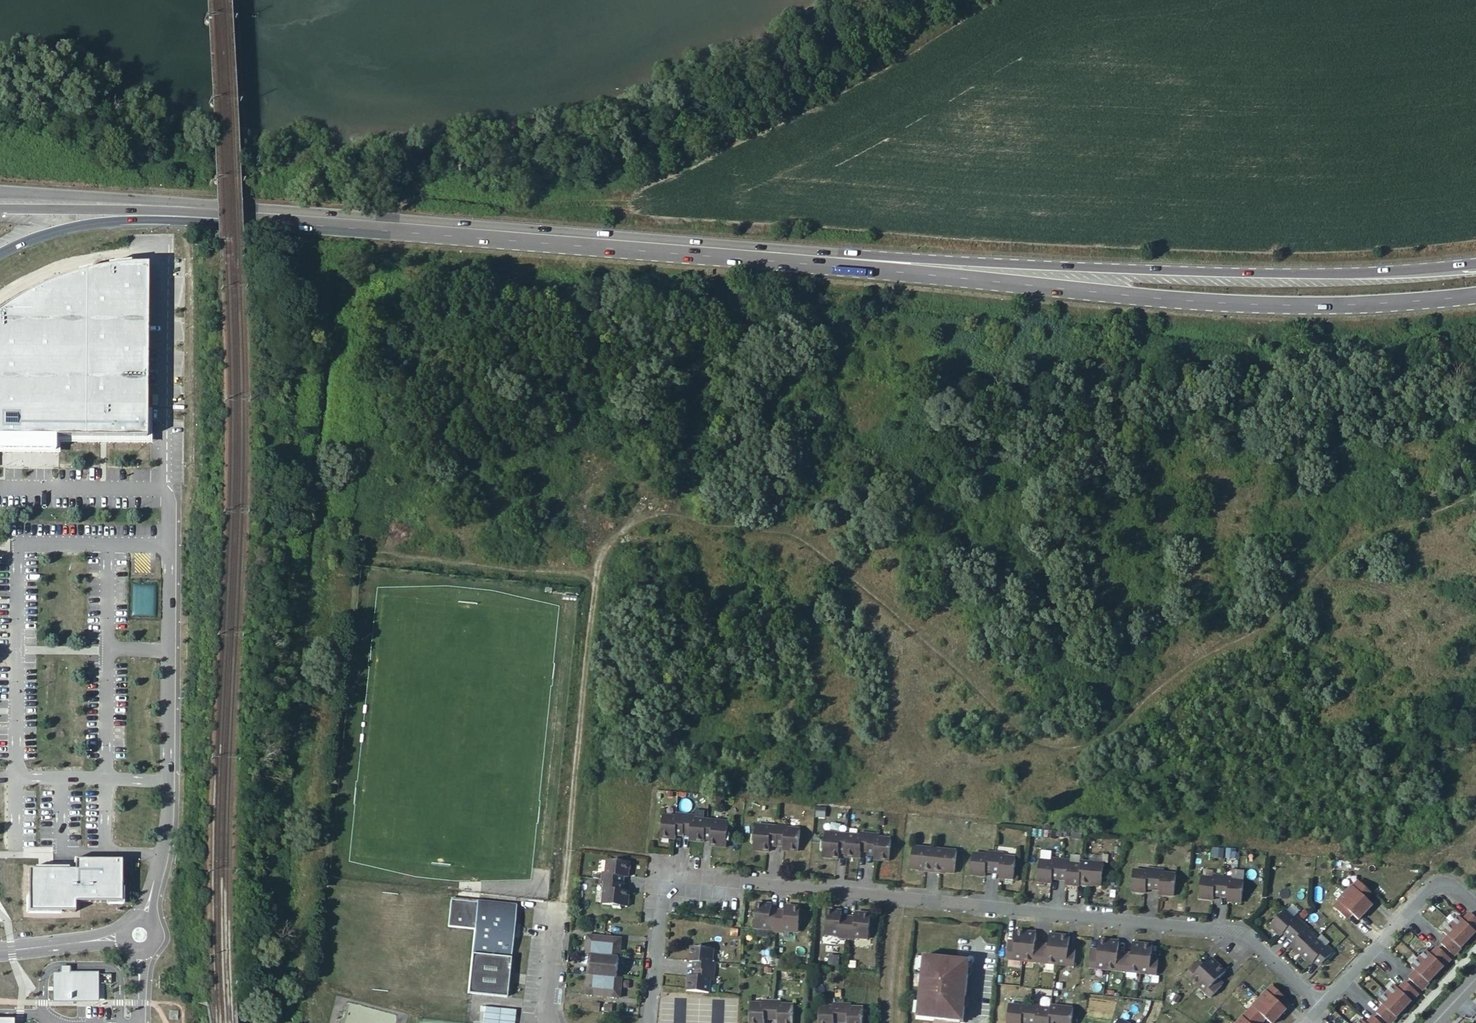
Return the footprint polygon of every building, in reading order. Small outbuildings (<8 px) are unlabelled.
[(147,265),(121,266),(106,267),(75,275),(49,283),(8,304),(0,310),(0,450),(54,450),(54,438),(145,438),(147,265)] [(693,819),(694,816),(675,813),(675,816),(662,815),(660,837),(675,839),(675,835),(676,830),(683,830),(689,831),(688,840),(703,842),(704,837),(710,838),(710,846),(725,848),(726,841),(728,842),(729,834),(727,834),(728,822),(693,819)] [(768,852),(769,844),(776,845),(777,840),(784,841),(782,850),(798,852),(800,830),(787,829),(787,826),(778,824),(777,828),(755,825),(754,836),(752,836),(751,843),(753,844),(753,850),(768,852)] [(859,836),(825,833),(823,844),(821,844),(820,851),(823,851),(822,857),(837,859),(838,851),(845,852),(844,856),(859,858),(860,849),(867,850),(874,851),(873,856),(873,860),(888,861),(890,839),(878,838),(878,835),(859,833),(859,836)] [(934,849),(912,846),(910,868),(932,870),(954,873),(956,851),(934,849)] [(986,851),(985,854),(973,853),(971,874),(985,876),(986,871),(999,873),(999,877),(1014,879),(1017,857),(1004,856),(1005,853),(995,852),(986,851)] [(1051,861),(1039,860),(1037,881),(1051,883),(1052,883),(1052,878),(1066,880),(1065,884),(1066,884),(1079,886),(1080,883),(1082,864),(1071,863),(1071,860),(1062,859),(1052,858),(1051,861)] [(29,869),(28,912),(75,912),(75,902),(121,903),(121,860),(75,860),(75,870),(59,870),(48,869),(29,869)] [(629,862),(607,860),(605,872),(602,872),(601,881),(604,882),(602,904),(614,905),(613,908),(620,908),(620,906),(629,907),(630,892),(622,891),(622,883),(617,883),(618,876),(623,876),(627,877),(629,862)] [(1145,871),(1133,870),(1131,891),(1145,893),(1146,888),(1159,890),(1159,894),(1160,894),(1174,895),(1177,874),(1164,873),(1165,870),(1155,869),(1146,868),(1145,871)] [(1213,878),(1201,876),(1199,898),(1212,899),(1213,899),(1214,895),(1227,896),(1227,901),(1242,902),(1245,881),(1232,880),(1233,877),(1223,876),(1213,875),(1213,878)] [(1365,879),(1361,884),(1369,891),(1373,887),(1365,879)] [(1339,901),(1333,907),(1345,918),(1350,912),(1353,914),(1358,920),(1373,904),(1367,899),(1364,897),(1369,891),(1361,884),(1358,880),(1353,886),(1352,885),(1338,901),(1339,901)] [(510,931),(510,926),(513,924),(515,906),(450,899),(447,926),(473,928),(467,993),(506,996),(512,935),(510,931)] [(772,905),(757,904),(754,928),(768,929),(768,931),(783,933),(784,931),(798,932),(800,908),(785,906),(785,911),(785,914),(771,913),(771,909),(772,905)] [(826,910),(824,935),(838,936),(838,938),(853,940),(853,938),(868,939),(870,915),(855,913),(855,918),(854,920),(841,919),(841,916),(841,912),(826,910)] [(1294,918),(1285,910),(1270,925),(1280,934),(1281,935),(1284,932),(1287,929),(1297,938),(1294,941),(1291,945),(1292,946),(1301,954),(1310,963),(1311,964),(1314,961),(1317,958),(1323,963),(1333,951),(1326,945),(1324,947),(1316,939),(1307,931),(1310,928),(1303,922),(1296,916),(1294,918)] [(1441,944),(1452,954),(1457,949),(1461,948),(1475,932),(1475,930),(1475,918),(1470,913),(1463,920),(1459,916),(1451,924),(1444,932),(1448,937),(1441,944)] [(1287,929),(1284,932),(1294,941),(1297,938),(1287,929)] [(1008,942),(1006,958),(1074,966),(1076,950),(1069,949),(1069,946),(1070,936),(1050,934),(1049,944),(1048,947),(1035,945),(1035,943),(1036,933),(1016,931),(1015,941),(1015,943),(1008,942)] [(620,939),(587,936),(585,955),(589,956),(586,994),(619,998),(621,978),(616,977),(620,939)] [(1091,951),(1089,967),(1157,974),(1159,958),(1152,957),(1152,954),(1153,944),(1133,942),(1132,952),(1131,955),(1118,954),(1118,951),(1119,941),(1099,939),(1098,949),(1098,952),(1091,951)] [(712,948),(690,946),(689,961),(693,961),(698,962),(697,969),(696,976),(687,975),(686,990),(708,993),(709,979),(712,980),(714,961),(711,961),(712,948)] [(1416,971),(1409,978),(1420,988),(1425,983),(1428,983),(1444,966),(1444,963),(1449,957),(1438,947),(1431,955),(1426,950),(1419,958),(1411,967),(1416,971)] [(970,960),(924,956),(918,1016),(934,1018),(947,1019),(963,1021),(970,960)] [(1197,962),(1186,974),(1211,998),(1222,986),(1217,981),(1219,979),(1226,972),(1211,958),(1204,965),(1202,967),(1197,962)] [(1317,958),(1314,961),(1320,966),(1323,963),(1317,958)] [(54,998),(97,999),(98,973),(71,973),(71,970),(61,970),(61,973),(54,973),(54,998)] [(1383,1005),(1377,1012),(1387,1022),(1392,1017),(1396,1017),(1411,1001),(1412,997),(1416,992),(1406,982),(1399,989),(1394,985),(1387,992),(1379,1001),(1383,1005)] [(1240,1022),(1259,1022),(1264,1017),(1266,1019),(1271,1022),(1274,1022),(1286,1009),(1280,1003),(1278,1002),(1284,996),(1273,987),(1240,1022)] [(793,1005),(780,1004),(781,1001),(762,1000),(762,1004),(749,1003),(749,1022),(764,1022),(764,1020),(764,1016),(771,1017),(778,1017),(777,1020),(777,1022),(792,1022),(793,1005)] [(1007,1022),(1022,1022),(1026,1022),(1071,1022),(1073,1008),(1051,1005),(1051,1009),(1039,1007),(1039,1004),(1031,1003),(1021,1002),(1021,1006),(1009,1004),(1007,1022)] [(819,1006),(818,1022),(833,1022),(833,1020),(840,1020),(847,1020),(847,1022),(862,1022),(863,1008),(850,1007),(850,1004),(832,1004),(832,1007),(819,1006)] [(516,1010),(484,1008),(483,1022),(515,1022),(516,1010)]
